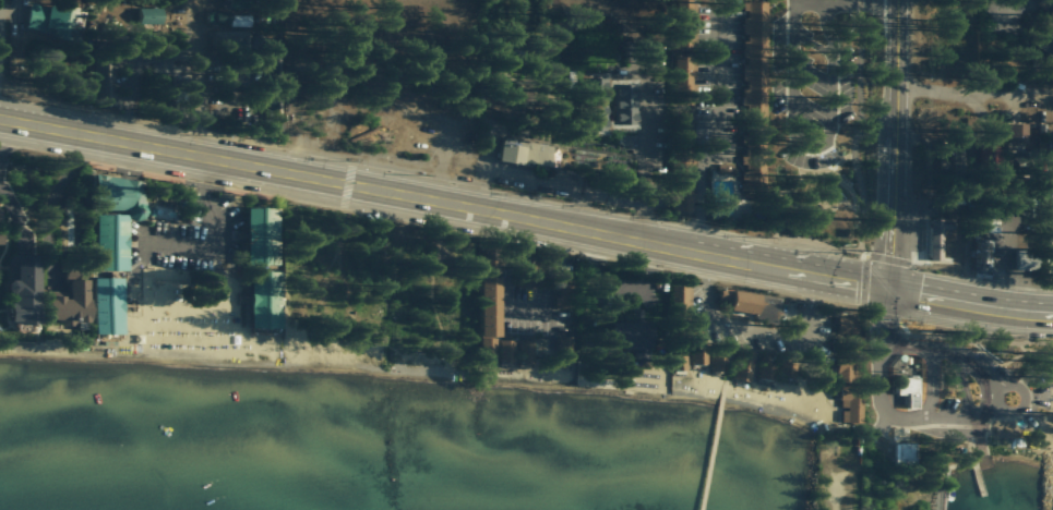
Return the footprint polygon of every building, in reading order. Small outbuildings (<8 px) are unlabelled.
[(230,8),(251,9),(251,0),(230,0),(230,8)] [(768,2),(743,2),(743,11),(744,11),(744,64),(744,88),(743,88),(743,106),(767,106),(768,2)] [(27,26),(56,29),(55,38),(80,41),(84,10),(30,3),(27,26)] [(162,24),(162,9),(139,8),(138,24),(162,24)] [(637,79),(612,80),(612,88),(615,88),(615,125),(638,125),(637,79)] [(1026,143),(1027,124),(1008,123),(1007,143),(1026,143)] [(552,167),(555,144),(502,139),(500,162),(552,167)] [(128,211),(128,221),(144,221),(144,178),(95,178),(95,210),(128,211)] [(247,265),(279,266),(280,208),(248,208),(247,265)] [(96,271),(127,272),(128,215),(97,214),(96,271)] [(931,220),(930,260),(943,261),(944,220),(931,220)] [(990,275),(991,242),(974,241),(973,274),(990,275)] [(41,256),(10,255),(10,293),(14,293),(13,331),(32,331),(32,325),(40,325),(41,256)] [(252,330),(283,329),(282,272),(251,272),(252,330)] [(481,358),(496,358),(496,338),(501,338),(502,277),(482,277),(481,358)] [(123,335),(124,279),(95,278),(94,334),(123,335)] [(90,280),(68,280),(69,291),(50,291),(50,323),(91,323),(90,280)] [(780,299),(722,288),(720,301),(729,303),(728,310),(776,320),(780,299)] [(646,321),(613,322),(613,349),(647,348),(646,321)] [(500,362),(515,362),(515,340),(500,340),(500,362)] [(751,383),(757,353),(740,350),(734,379),(751,383)] [(707,366),(709,353),(694,352),(692,364),(707,366)] [(758,377),(773,381),(778,362),(763,358),(758,377)] [(855,366),(840,363),(837,380),(853,383),(855,366)] [(919,377),(898,376),(898,395),(909,395),(908,408),(919,409),(919,377)] [(842,422),(862,423),(863,392),(841,391),(841,409),(842,409),(842,422)] [(914,443),(895,444),(895,464),(914,464),(914,443)]
